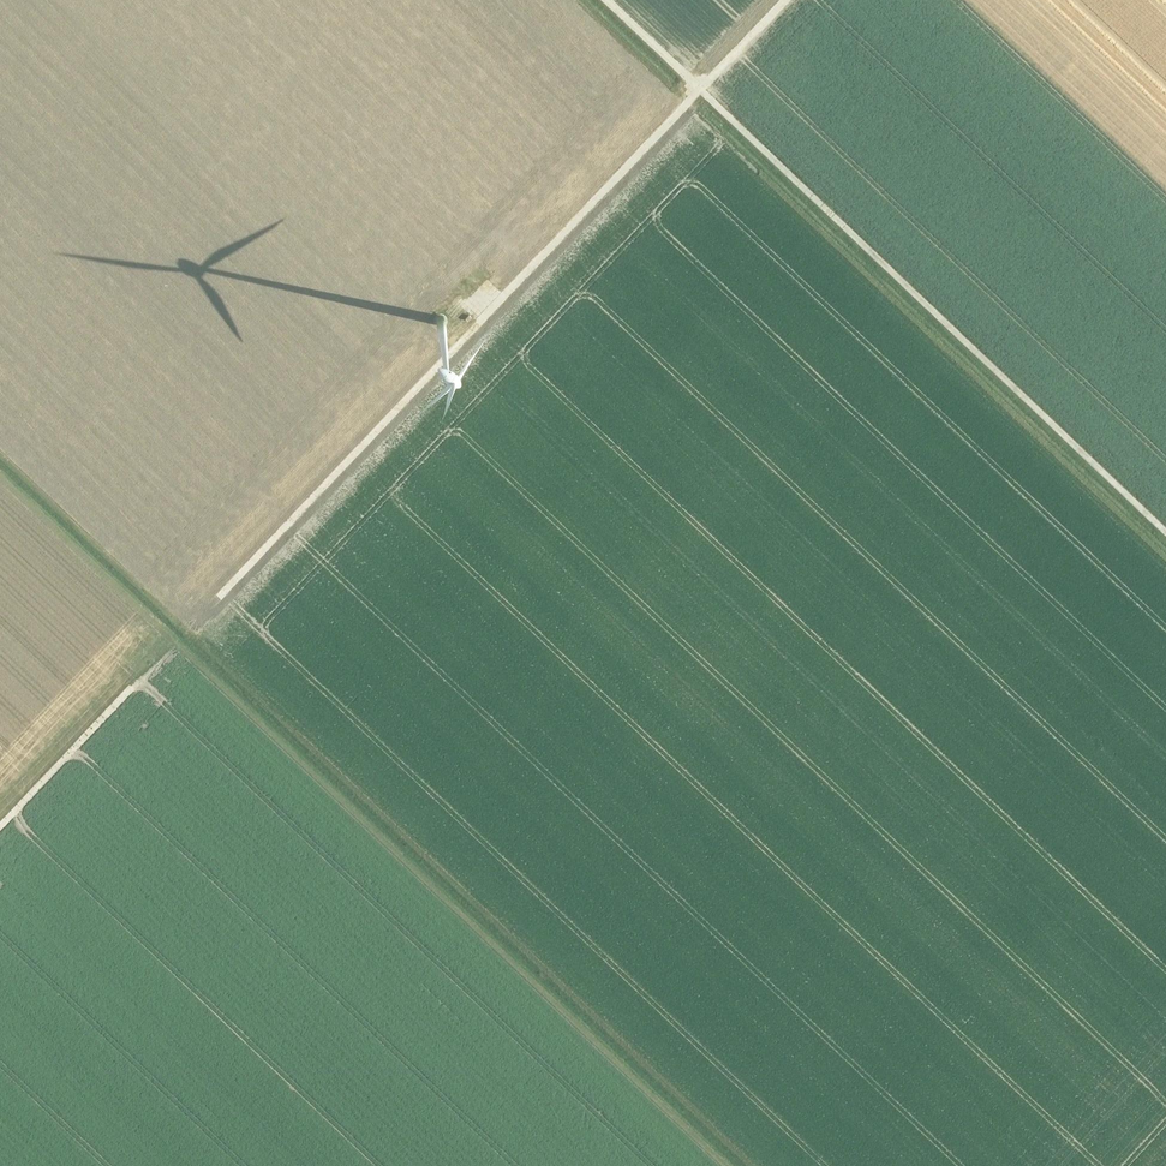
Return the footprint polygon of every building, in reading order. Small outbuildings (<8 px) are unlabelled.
[(446,322),(446,321),(446,320),(446,319),(445,319),(445,318),(444,317),(443,317),(443,316),(442,316),(441,316),(440,316),(439,316),(439,317),(438,317),(437,317),(437,318),(436,318),(436,319),(436,320),(435,321),(435,322),(435,323),(436,323),(436,324),(436,325),(437,325),(437,326),(438,326),(439,327),(440,327),(441,327),(442,327),(443,327),(443,326),(444,326),(445,325),(445,324),(446,324),(446,323),(446,322)]
